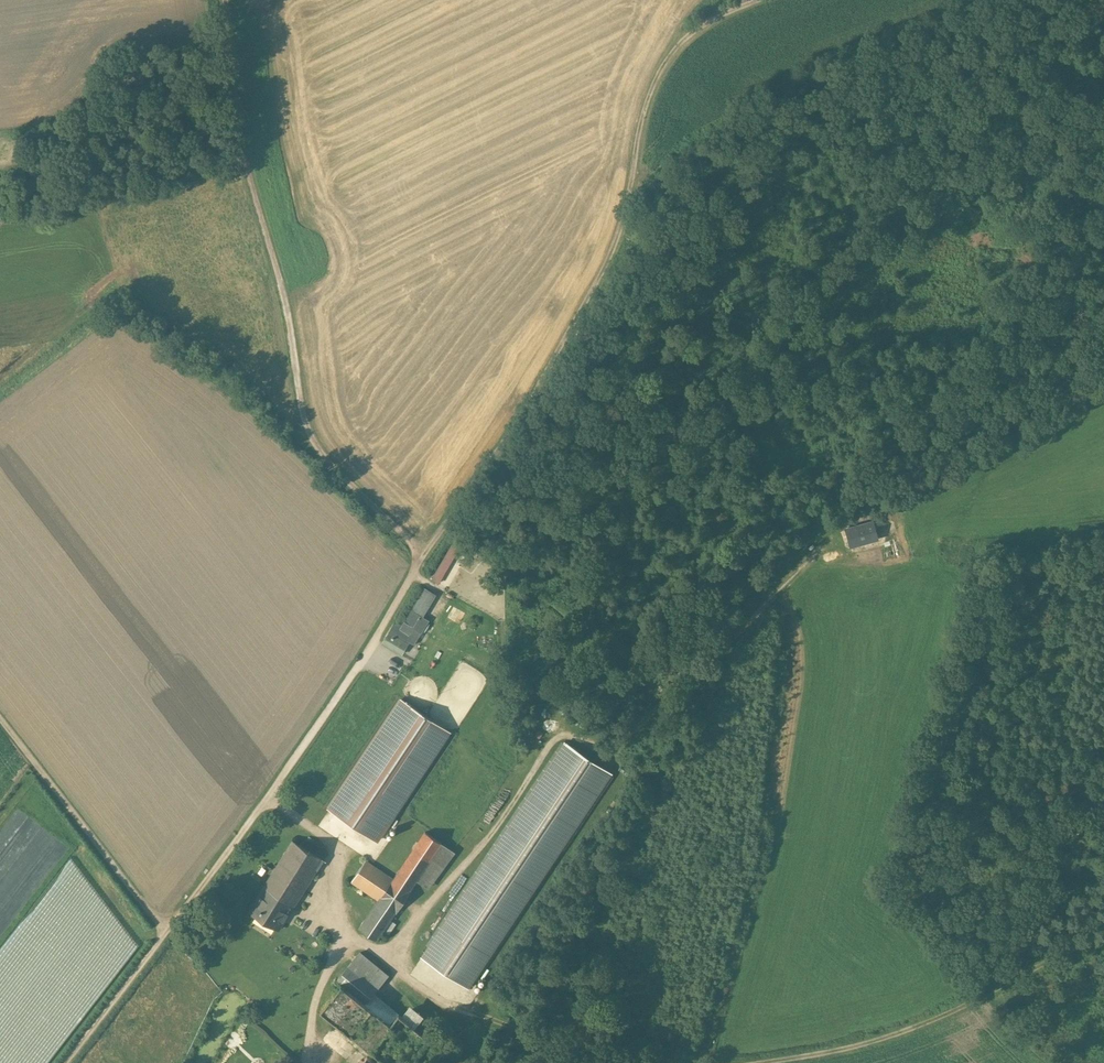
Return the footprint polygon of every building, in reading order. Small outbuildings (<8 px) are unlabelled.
[(846,529),(851,546),(878,539),(873,522),(846,529)] [(465,538),(456,532),(453,537),(463,542),(465,538)] [(447,552),(437,568),(449,575),(453,569),(458,572),(464,563),(447,552)] [(428,620),(411,610),(400,628),(410,634),(406,641),(413,645),(428,620)] [(400,628),(393,624),(382,643),(401,654),(407,645),(404,644),(406,641),(410,634),(400,628)] [(678,670),(674,667),(669,671),(673,675),(678,670)] [(658,675),(651,681),(660,690),(667,683),(658,675)] [(402,700),(328,810),(375,841),(449,731),(402,700)] [(563,741),(421,955),(472,989),(613,775),(563,741)] [(379,900),(360,929),(376,941),(396,911),(397,912),(411,891),(410,890),(441,843),(425,832),(393,879),(365,861),(351,881),(379,900)] [(293,841),(259,895),(288,914),(323,860),(293,841)] [(288,914),(259,895),(248,911),(278,930),(288,914)] [(384,972),(360,952),(337,979),(336,979),(335,980),(334,981),(334,982),(335,983),(336,984),(337,984),(338,984),(339,983),(341,984),(365,1004),(377,990),(372,986),(384,972)] [(369,1049),(398,1014),(389,1006),(381,1017),(365,1004),(341,984),(320,1009),(335,1022),(321,1040),(349,1062),(386,1062),(369,1049)] [(400,1015),(414,1027),(423,1015),(409,1003),(400,1015)] [(369,1049),(386,1062),(410,1062),(430,1039),(398,1014),(369,1049)]
